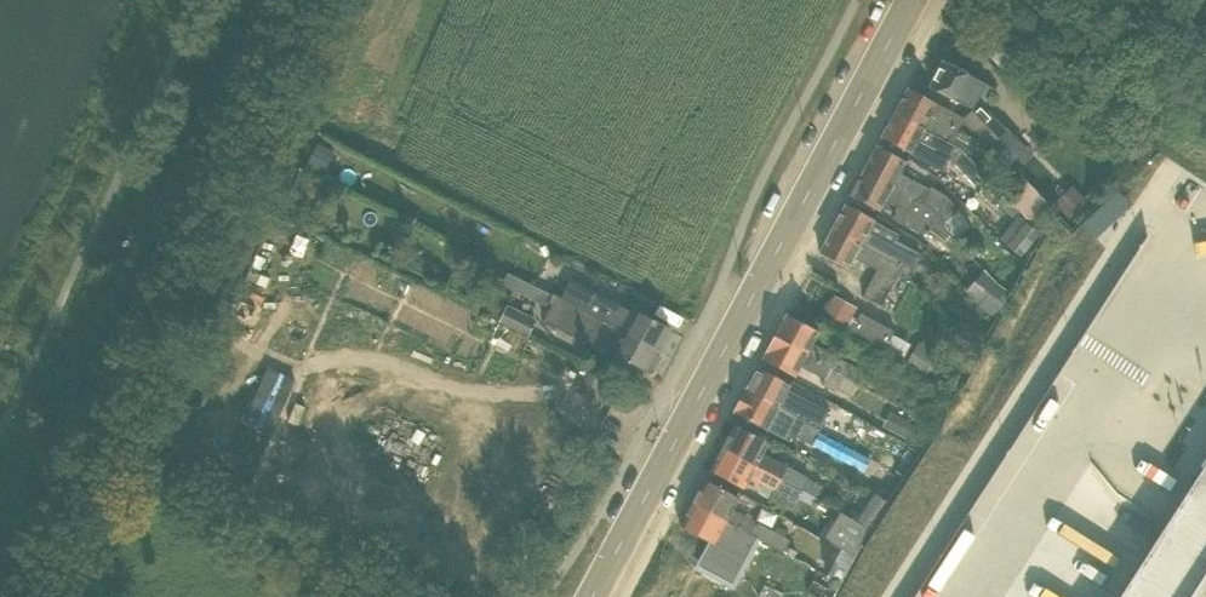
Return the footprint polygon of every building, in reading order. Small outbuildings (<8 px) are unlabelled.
[(1029,150),(999,120),(980,102),(988,85),(975,78),(944,62),(931,87),(973,109),(963,120),(1012,167),(1029,150)] [(942,107),(930,100),(909,89),(896,113),(967,151),(972,139),(950,127),(951,125),(936,117),(942,107)] [(883,138),(904,149),(944,171),(951,158),(972,180),(982,171),(966,153),(967,151),(896,113),(883,138)] [(318,143),(306,166),(322,174),(334,152),(318,143)] [(905,162),(899,159),(878,147),(865,172),(916,199),(935,211),(945,223),(958,211),(947,196),(930,186),(928,189),(899,173),(905,162)] [(893,218),(923,234),(924,231),(944,241),(949,231),(944,223),(945,223),(935,211),(916,199),(865,172),(852,196),(880,211),(886,201),(898,207),(893,218)] [(324,182),(306,173),(296,192),(289,207),(304,214),(312,200),(318,203),(328,184),(324,182)] [(1013,204),(1032,224),(1047,210),(1037,201),(1042,197),(1026,181),(1021,186),(1026,191),(1013,204)] [(1091,205),(1072,186),(1055,203),(1073,222),(1091,205)] [(1116,188),(1084,223),(1098,236),(1131,201),(1116,188)] [(877,221),(868,217),(847,205),(834,230),(902,267),(900,270),(908,277),(920,253),(893,240),(891,244),(871,233),(877,221)] [(1022,256),(1040,233),(1026,221),(1007,244),(1022,256)] [(863,296),(882,306),(900,270),(902,267),(834,230),(820,254),(850,270),(856,259),(877,270),(863,296)] [(435,264),(416,255),(410,267),(429,277),(435,264)] [(477,266),(480,260),(471,256),(465,267),(475,271),(476,269),(478,270),(479,267),(477,266)] [(981,297),(997,283),(987,272),(971,286),(981,297)] [(520,293),(535,300),(541,289),(526,281),(509,273),(503,285),(520,293)] [(670,329),(649,317),(634,309),(633,312),(571,280),(560,298),(658,350),(670,329)] [(608,350),(625,360),(646,372),(658,350),(560,298),(552,294),(546,305),(552,309),(545,322),(574,337),(587,340),(608,349),(608,350)] [(856,309),(835,297),(822,320),(844,332),(856,309)] [(503,309),(486,301),(481,310),(499,319),(503,309)] [(508,305),(500,321),(498,324),(528,338),(537,319),(508,305)] [(895,332),(861,314),(851,332),(886,349),(895,332)] [(820,333),(809,327),(787,315),(775,338),(859,383),(865,372),(815,344),(820,333)] [(763,360),(785,371),(797,378),(803,368),(824,379),(821,385),(835,392),(837,388),(852,397),(859,383),(775,338),(763,360)] [(920,343),(906,365),(925,376),(938,354),(920,343)] [(792,386),(780,380),(759,368),(747,390),(821,430),(829,413),(790,391),(792,386)] [(735,413),(756,424),(789,442),(793,435),(813,445),(821,430),(747,390),(735,413)] [(915,407),(927,414),(937,398),(925,390),(915,407)] [(861,438),(871,423),(844,406),(834,420),(861,438)] [(901,435),(910,440),(917,425),(901,416),(897,424),(905,427),(901,435)] [(766,442),(757,437),(736,425),(724,448),(796,487),(802,476),(760,454),(766,442)] [(711,471),(733,483),(742,488),(747,477),(775,491),(772,497),(793,509),(803,491),(796,487),(724,448),(711,471)] [(910,465),(903,460),(896,469),(904,474),(910,465)] [(1120,596),(1205,596),(1205,463),(1120,596)] [(737,497),(727,492),(706,480),(694,504),(755,537),(784,553),(790,541),(758,524),(759,522),(732,507),(737,497)] [(856,519),(868,527),(871,523),(887,502),(886,501),(876,493),(856,519)] [(681,527),(702,538),(711,543),(700,563),(731,581),(755,537),(694,504),(681,527)] [(863,538),(868,527),(841,512),(824,539),(842,550),(854,556),(861,544),(863,538)] [(843,576),(845,572),(833,566),(827,577),(837,582),(841,575),(843,576)]
